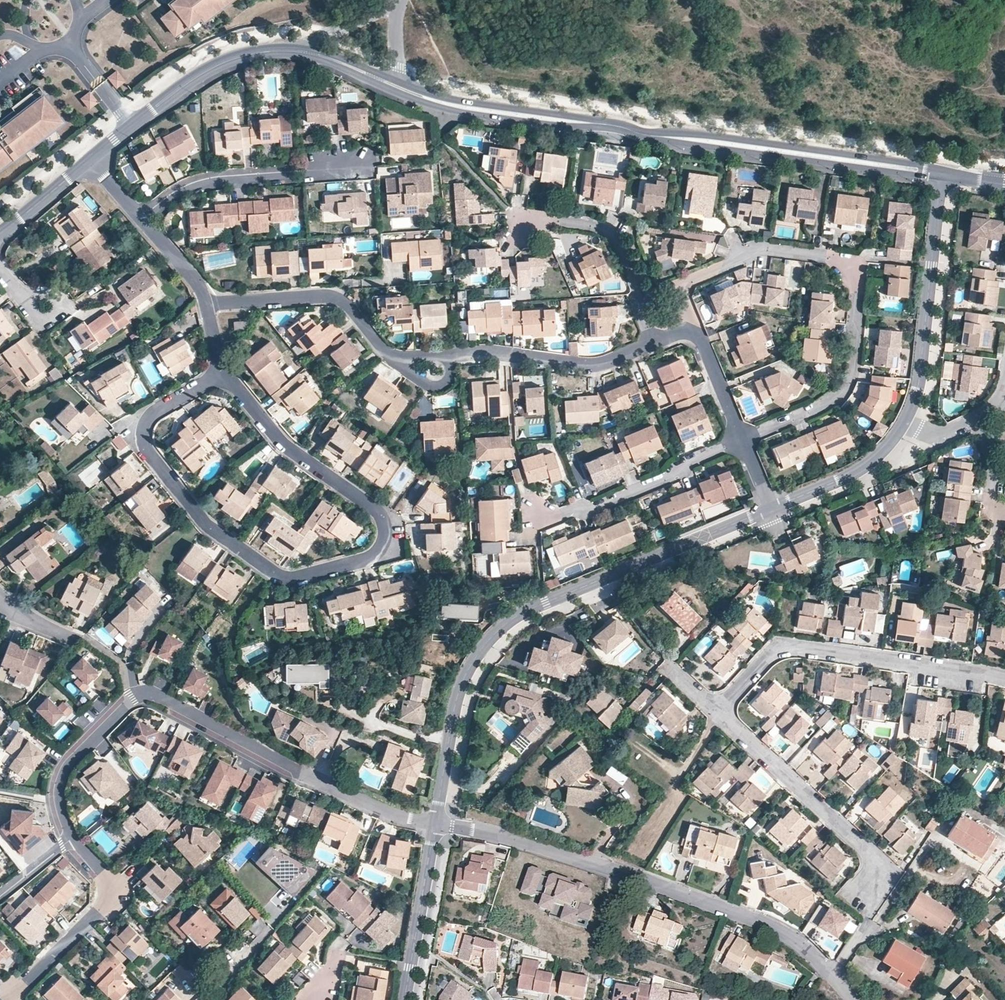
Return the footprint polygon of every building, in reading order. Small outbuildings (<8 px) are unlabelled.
[(170,2),(175,8),(168,13),(170,16),(165,21),(175,34),(188,25),(189,26),(201,17),(203,18),(215,9),(216,11),(230,0),(174,0),(170,2)] [(216,11),(215,9),(203,18),(204,20),(216,11)] [(203,18),(201,17),(189,26),(192,30),(204,20),(203,18)] [(124,81),(116,71),(108,77),(116,88),(124,81)] [(44,95),(46,94),(39,86),(12,107),(14,110),(18,115),(2,128),(0,129),(0,169),(13,159),(14,159),(64,121),(44,95)] [(93,98),(89,92),(81,98),(88,109),(97,102),(93,98)] [(305,99),(307,121),(319,120),(320,124),(337,123),(336,120),(335,97),(324,98),(324,97),(305,99)] [(348,134),(348,131),(359,130),(360,133),(367,132),(365,107),(346,109),(347,118),(336,120),(337,123),(337,124),(338,135),(348,134)] [(14,110),(0,120),(0,126),(2,128),(18,115),(14,110)] [(260,126),(249,127),(249,129),(250,142),(262,141),(261,137),(279,137),(280,140),(280,146),(291,145),(288,114),(277,115),(278,117),(260,119),(260,126)] [(241,126),(241,129),(234,130),(234,125),(234,122),(224,122),(225,129),(214,129),(216,150),(226,149),(226,147),(233,147),(250,146),(250,142),(249,129),(249,127),(249,126),(241,126)] [(175,158),(174,154),(186,147),(195,143),(185,125),(164,136),(169,145),(161,149),(168,162),(175,158)] [(404,152),(404,149),(409,149),(410,151),(426,150),(424,127),(389,130),(391,153),(404,152)] [(134,156),(144,174),(160,166),(163,170),(170,166),(168,162),(161,149),(158,143),(134,156)] [(174,154),(175,158),(189,151),(186,147),(174,154)] [(505,188),(512,189),(516,151),(491,148),(490,156),(496,157),(495,165),(492,164),(491,172),(505,188)] [(565,183),(568,159),(538,155),(536,177),(543,178),(543,182),(552,183),(552,181),(565,183)] [(163,170),(160,166),(144,174),(146,179),(163,170)] [(404,177),(404,182),(400,182),(399,177),(385,179),(386,190),(387,200),(391,199),(391,206),(396,206),(396,210),(404,210),(404,214),(417,213),(417,207),(426,207),(426,202),(431,202),(431,196),(430,171),(404,173),(404,177)] [(599,204),(602,202),(602,199),(605,199),(605,205),(612,206),(615,188),(616,178),(606,177),(605,179),(597,178),(598,174),(587,173),(584,196),(594,198),(595,202),(598,204),(599,204)] [(704,217),(712,218),(718,178),(689,174),(688,186),(693,187),(691,199),(690,213),(705,215),(704,217)] [(626,190),(628,178),(619,176),(616,176),(616,178),(615,188),(626,190)] [(653,207),(664,208),(668,184),(657,182),(656,187),(645,185),(642,205),(638,205),(637,213),(652,215),(653,207)] [(479,214),(478,203),(473,199),(473,195),(465,185),(464,183),(454,183),(457,225),(493,222),(492,214),(479,214)] [(785,210),(797,212),(796,216),(806,217),(806,220),(814,221),(817,200),(811,199),(812,189),(788,186),(785,210)] [(767,190),(741,187),(736,218),(745,220),(745,217),(746,214),(750,214),(750,218),(749,223),(763,225),(767,190)] [(356,191),(354,195),(344,196),(342,192),(327,193),(322,194),(323,202),(328,202),(328,209),(332,212),(337,212),(344,216),(356,215),(357,223),(367,222),(365,191),(356,191)] [(865,223),(868,199),(838,195),(835,223),(843,224),(843,219),(854,221),(865,223)] [(268,215),(271,215),(271,221),(294,219),(293,196),(270,198),(270,200),(263,201),(262,200),(238,201),(238,202),(239,219),(248,218),(249,231),(269,230),(268,215)] [(387,200),(388,215),(404,214),(404,210),(396,210),(396,206),(391,206),(391,199),(387,200)] [(914,227),(912,227),(914,214),(911,213),(911,203),(888,201),(887,216),(895,217),(895,225),(897,226),(895,246),(888,246),(887,257),(910,259),(914,227)] [(238,202),(215,204),(215,212),(207,213),(206,210),(190,211),(191,228),(198,227),(198,235),(215,234),(214,226),(240,224),(239,219),(238,202)] [(68,212),(71,216),(60,223),(69,237),(66,239),(71,246),(96,228),(79,205),(68,212)] [(785,210),(784,220),(796,221),(796,216),(797,212),(785,210)] [(886,220),(891,221),(890,224),(895,225),(895,217),(887,216),(886,220)] [(1002,221),(988,219),(971,217),(967,248),(985,250),(986,238),(986,235),(993,236),(993,239),(1000,240),(1002,221)] [(100,265),(110,258),(100,245),(108,239),(103,232),(100,234),(96,228),(71,246),(78,255),(91,272),(100,265)] [(579,247),(581,252),(575,254),(573,251),(565,254),(574,273),(581,269),(594,264),(598,272),(585,277),(585,278),(588,286),(613,276),(608,267),(599,244),(597,243),(596,242),(594,243),(592,240),(591,240),(589,240),(586,241),(583,235),(575,239),(579,247)] [(392,260),(409,259),(420,258),(421,268),(442,267),(440,238),(391,242),(392,260)] [(662,238),(655,238),(654,249),(655,252),(660,250),(662,238)] [(672,258),(672,256),(677,256),(677,259),(692,261),(693,253),(705,254),(706,244),(662,238),(660,250),(655,252),(659,263),(672,258)] [(343,258),(342,246),(340,247),(322,248),(308,248),(310,271),(322,270),(331,270),(331,267),(343,266),(343,258)] [(473,257),(474,267),(498,266),(499,277),(510,276),(509,267),(509,266),(509,258),(501,258),(497,258),(497,254),(496,250),(493,250),(493,248),(482,248),(478,249),(475,249),(472,249),(471,250),(470,251),(469,253),(469,255),(473,257)] [(300,275),(299,265),(298,250),(288,251),(289,275),(300,275)] [(271,251),(271,254),(255,255),(257,275),(281,273),(281,276),(289,275),(288,251),(271,251)] [(85,276),(91,272),(78,255),(72,259),(85,276)] [(530,284),(530,273),(540,273),(540,267),(543,267),(542,256),(529,257),(529,260),(524,261),(516,261),(517,265),(509,266),(509,267),(510,276),(510,282),(517,282),(518,284),(530,284)] [(343,258),(343,266),(351,265),(351,257),(343,258)] [(100,265),(102,267),(111,260),(110,258),(100,265)] [(410,269),(421,268),(420,258),(409,259),(410,269)] [(659,263),(662,270),(675,266),(672,258),(659,263)] [(885,295),(905,297),(909,265),(892,264),(884,263),(883,273),(889,274),(888,282),(886,282),(885,295)] [(581,269),(585,277),(598,272),(594,264),(581,269)] [(971,266),(968,290),(974,291),(972,303),(995,306),(998,288),(996,288),(992,287),(993,280),(994,269),(971,266)] [(738,279),(745,277),(747,267),(734,272),(738,279)] [(158,289),(144,269),(119,288),(128,301),(120,307),(120,308),(129,319),(137,313),(133,308),(158,289)] [(585,278),(585,277),(581,269),(574,273),(577,281),(585,278)] [(322,278),(322,270),(310,271),(310,279),(322,278)] [(752,290),(751,301),(783,305),(785,289),(787,275),(771,273),(769,283),(768,291),(761,290),(762,282),(753,281),(752,290)] [(720,290),(734,284),(732,279),(718,285),(720,290)] [(736,289),(734,284),(720,290),(709,295),(717,314),(742,304),(750,304),(751,301),(752,290),(753,281),(742,280),(742,288),(736,289)] [(734,284),(736,289),(742,288),(742,280),(734,284)] [(761,290),(768,291),(769,283),(762,282),(761,290)] [(793,289),(785,289),(783,305),(791,306),(793,289)] [(831,321),(832,311),(833,301),(823,300),(823,292),(814,291),(810,328),(812,328),(834,330),(835,321),(834,321),(831,321)] [(823,292),(823,300),(833,301),(834,293),(823,292)] [(390,325),(393,322),(402,322),(402,324),(413,323),(412,313),(412,309),(411,294),(377,297),(378,307),(381,307),(381,311),(379,313),(390,325)] [(447,325),(446,303),(420,305),(420,308),(412,309),(412,313),(413,323),(414,329),(414,330),(422,330),(422,327),(433,326),(447,325)] [(502,306),(488,306),(488,312),(470,313),(470,327),(476,326),(477,334),(489,333),(489,330),(503,329),(503,335),(514,334),(513,319),(513,315),(513,309),(502,310),(502,306)] [(110,315),(107,312),(87,325),(84,321),(71,330),(84,348),(97,339),(99,342),(130,321),(129,319),(120,308),(110,315)] [(589,320),(591,320),(592,339),(612,338),(611,319),(618,319),(618,309),(589,310),(589,320)] [(15,330),(0,310),(0,341),(15,330)] [(963,331),(969,332),(967,344),(990,348),(992,329),(990,329),(987,328),(987,322),(988,314),(965,310),(963,331)] [(514,334),(514,338),(533,337),(545,336),(545,333),(557,333),(556,312),(513,315),(513,319),(514,334)] [(333,321),(321,331),(311,319),(302,325),(298,320),(288,328),(306,350),(310,347),(316,354),(322,349),(331,342),(343,333),(333,321)] [(245,330),(245,321),(235,322),(235,330),(245,330)] [(459,335),(468,334),(467,322),(458,322),(459,335)] [(761,326),(767,341),(765,342),(767,349),(776,345),(767,324),(761,326)] [(761,326),(738,336),(743,348),(733,353),(739,367),(770,355),(767,349),(765,342),(767,341),(761,326)] [(834,330),(812,328),(811,339),(806,338),(803,360),(831,363),(834,330)] [(881,329),(879,345),(881,345),(880,351),(876,350),(875,365),(892,366),(893,356),(899,356),(901,332),(881,329)] [(342,368),(357,356),(346,341),(348,339),(343,333),(331,342),(336,349),(331,353),(342,368)] [(43,370),(46,367),(23,337),(16,342),(3,352),(9,359),(14,355),(21,365),(31,378),(26,382),(30,387),(47,374),(43,370)] [(188,347),(182,337),(173,343),(170,338),(153,347),(161,362),(164,360),(173,374),(184,368),(184,367),(180,360),(189,355),(186,348),(188,347)] [(348,339),(346,341),(357,356),(361,353),(349,338),(348,339)] [(253,366),(258,372),(255,374),(272,394),(281,387),(289,381),(274,362),(267,354),(275,348),(276,347),(271,340),(254,354),(259,361),(253,366)] [(569,344),(570,356),(579,357),(577,343),(569,344)] [(274,362),(282,356),(275,348),(267,354),(274,362)] [(259,361),(254,354),(245,362),(255,374),(258,372),(253,366),(259,361)] [(963,354),(962,364),(960,380),(956,379),(955,389),(976,392),(978,382),(986,384),(988,367),(980,366),(982,356),(963,354)] [(15,369),(21,365),(14,355),(9,359),(15,369)] [(193,362),(189,355),(180,360),(184,367),(193,362)] [(662,385),(650,390),(654,399),(659,410),(676,403),(695,395),(680,359),(658,368),(664,384),(662,385)] [(115,395),(128,388),(124,381),(131,376),(123,361),(100,374),(101,376),(91,382),(96,391),(98,390),(107,404),(117,399),(115,395)] [(291,365),(284,371),(289,378),(296,372),(291,365)] [(56,381),(63,376),(55,366),(49,371),(56,381)] [(803,386),(780,371),(755,382),(762,400),(777,394),(787,400),(792,393),(797,396),(803,386)] [(301,413),(316,401),(302,383),(304,381),(298,373),(289,381),(281,387),(272,394),(278,402),(281,400),(285,398),(292,407),(294,405),(301,413)] [(805,384),(808,378),(803,374),(799,381),(805,384)] [(877,419),(886,402),(889,386),(893,387),(897,387),(898,377),(875,375),(874,385),(871,385),(870,393),(869,395),(860,410),(877,419)] [(396,394),(394,397),(390,394),(393,390),(376,378),(364,396),(385,410),(382,415),(392,422),(406,401),(399,395),(396,394)] [(648,384),(650,390),(662,385),(659,379),(648,384)] [(316,401),(320,398),(305,380),(304,381),(302,383),(316,401)] [(509,417),(508,404),(508,391),(500,392),(499,383),(486,384),(486,380),(471,382),(473,412),(488,412),(488,418),(509,417)] [(618,385),(619,388),(626,405),(642,398),(636,382),(628,385),(627,382),(618,385)] [(597,393),(597,397),(619,388),(618,385),(597,393)] [(889,386),(886,402),(877,419),(879,420),(881,421),(890,404),(893,387),(889,386)] [(399,395),(401,392),(395,387),(393,390),(390,394),(394,397),(396,394),(399,395)] [(543,413),(543,411),(541,391),(537,391),(537,387),(525,388),(525,400),(526,412),(535,412),(537,416),(540,416),(541,415),(543,413)] [(598,398),(598,411),(609,407),(610,411),(626,405),(619,388),(597,397),(598,398)] [(697,437),(695,432),(711,426),(702,403),(699,404),(695,395),(676,403),(679,412),(672,415),(683,442),(697,437)] [(289,409),(292,407),(285,398),(281,400),(289,409)] [(565,405),(566,425),(599,423),(598,411),(598,398),(589,399),(589,404),(577,404),(565,405)] [(626,405),(627,408),(643,402),(642,398),(626,405)] [(90,431),(103,417),(89,403),(80,412),(70,402),(53,421),(68,437),(77,428),(81,431),(86,426),(90,431)] [(224,407),(219,412),(213,404),(201,413),(198,410),(191,416),(206,434),(212,441),(228,428),(233,434),(241,427),(224,407)] [(610,411),(612,415),(627,408),(626,405),(610,411)] [(411,413),(415,418),(423,412),(418,406),(411,413)] [(186,425),(178,432),(182,437),(172,445),(188,465),(197,458),(206,451),(198,441),(206,434),(191,416),(191,415),(183,421),(186,425)] [(424,445),(434,445),(435,452),(435,456),(455,455),(454,419),(443,420),(443,423),(436,424),(436,420),(421,421),(421,431),(423,431),(424,445)] [(822,451),(825,457),(845,449),(844,447),(854,443),(845,423),(843,424),(841,419),(827,425),(829,429),(816,434),(815,430),(806,434),(814,454),(822,451)] [(873,431),(883,436),(889,425),(881,421),(879,420),(873,431)] [(352,441),(356,436),(339,424),(325,445),(334,452),(336,449),(343,455),(351,460),(360,448),(361,447),(352,441)] [(644,450),(645,453),(663,445),(654,424),(624,436),(626,441),(619,444),(621,451),(625,458),(632,456),(644,450)] [(815,430),(816,434),(829,429),(827,425),(815,430)] [(168,441),(172,445),(182,437),(178,432),(168,441)] [(118,433),(111,438),(120,449),(127,443),(118,433)] [(814,454),(806,434),(773,448),(779,461),(787,458),(790,465),(815,455),(814,454)] [(511,443),(511,437),(476,439),(478,460),(492,459),(493,469),(504,469),(503,458),(515,457),(511,443)] [(382,487),(398,464),(365,441),(361,447),(360,448),(351,460),(350,463),(366,474),(369,470),(379,477),(375,481),(382,487)] [(341,458),(343,455),(336,449),(334,452),(333,453),(341,458)] [(563,477),(555,451),(544,455),(543,452),(521,459),(528,482),(539,479),(537,475),(549,472),(552,481),(563,477)] [(625,458),(621,451),(613,455),(612,452),(585,463),(593,482),(606,477),(607,481),(630,471),(625,458)] [(202,464),(197,458),(188,465),(193,471),(202,464)] [(970,471),(971,463),(949,460),(948,467),(946,482),(945,489),(955,490),(970,492),(971,484),(968,484),(970,471)] [(142,486),(136,478),(130,471),(133,469),(127,461),(112,473),(130,496),(142,487),(142,486)] [(593,482),(585,463),(579,466),(589,488),(595,486),(593,482)] [(45,466),(38,472),(47,485),(55,479),(45,466)] [(263,495),(269,487),(284,499),(289,492),(290,493),(297,484),(291,479),(292,477),(275,466),(268,475),(261,471),(250,486),(263,495)] [(133,469),(130,471),(136,478),(139,475),(134,468),(133,469)] [(710,474),(711,476),(704,480),(706,483),(701,485),(694,488),(699,501),(711,496),(712,499),(728,492),(727,489),(736,485),(729,468),(722,470),(721,469),(710,474)] [(375,481),(379,477),(369,470),(366,474),(375,481)] [(519,470),(511,472),(515,483),(522,482),(521,479),(519,470)] [(917,484),(924,482),(922,474),(915,476),(917,484)] [(593,482),(595,486),(607,481),(606,477),(593,482)] [(55,479),(47,485),(51,499),(59,493),(55,479)] [(250,486),(245,494),(227,482),(222,489),(220,487),(214,496),(223,503),(221,507),(238,518),(249,502),(255,506),(263,495),(250,486)] [(712,499),(713,501),(738,491),(736,485),(727,489),(728,492),(712,499)] [(130,496),(125,499),(148,528),(165,515),(155,503),(149,496),(142,487),(130,496)] [(450,511),(445,511),(444,498),(428,487),(418,502),(432,512),(432,517),(432,522),(451,521),(450,511)] [(657,506),(666,526),(695,514),(694,510),(701,506),(699,501),(694,488),(693,487),(686,491),(688,496),(674,502),(673,500),(657,506)] [(963,521),(964,512),(966,499),(969,499),(970,492),(955,490),(945,489),(945,497),(943,511),(942,519),(963,521)] [(912,490),(897,497),(888,500),(886,495),(873,501),(879,515),(882,520),(890,517),(894,527),(908,522),(905,515),(919,509),(912,490)] [(688,496),(686,491),(671,496),(673,500),(674,502),(688,496)] [(897,497),(894,491),(886,495),(888,500),(897,497)] [(155,503),(158,499),(153,493),(149,496),(155,503)] [(506,498),(478,501),(481,542),(489,541),(504,541),(506,540),(506,530),(509,530),(507,510),(506,498)] [(322,499),(317,507),(328,514),(333,506),(322,499)] [(863,505),(865,508),(855,512),(854,509),(837,516),(845,536),(862,529),(864,532),(874,528),(870,519),(879,515),(873,501),(863,505)] [(418,502),(415,505),(432,517),(432,512),(418,502)] [(355,535),(361,526),(333,506),(328,514),(317,507),(305,525),(313,531),(319,522),(344,540),(349,531),(355,535)] [(305,525),(299,533),(275,515),(265,528),(272,533),(268,540),(290,556),(296,548),(298,544),(305,549),(316,533),(313,531),(305,525)] [(627,522),(626,519),(601,530),(602,533),(627,522)] [(426,533),(427,549),(455,547),(454,521),(451,521),(432,522),(430,522),(421,523),(421,533),(426,533)] [(607,549),(608,551),(635,539),(627,522),(602,533),(601,530),(599,528),(590,532),(599,552),(607,549)] [(910,528),(908,522),(894,527),(897,533),(910,528)] [(46,529),(44,526),(6,555),(11,562),(10,562),(18,572),(26,566),(38,580),(54,567),(49,560),(51,559),(40,545),(51,537),(54,531),(46,529)] [(560,564),(560,566),(588,554),(589,558),(600,553),(599,552),(590,532),(590,530),(553,546),(553,547),(560,564)] [(802,570),(800,565),(819,557),(811,538),(779,551),(789,576),(802,570)] [(497,552),(499,573),(529,571),(528,550),(515,551),(505,552),(505,548),(504,541),(489,541),(481,542),(482,553),(497,552)] [(203,549),(194,543),(179,565),(194,576),(199,570),(208,576),(212,570),(217,563),(208,557),(201,551),(203,549)] [(962,566),(965,567),(963,574),(959,573),(956,583),(977,591),(981,579),(980,579),(975,577),(978,567),(980,568),(982,552),(973,552),(969,543),(955,547),(956,555),(963,555),(962,566)] [(302,552),(305,549),(298,544),(296,548),(302,552)] [(560,564),(553,547),(547,550),(554,567),(560,564)] [(203,549),(201,551),(208,557),(210,554),(203,549)] [(51,559),(49,560),(54,567),(59,563),(54,556),(51,559)] [(212,587),(216,582),(233,593),(243,578),(234,571),(232,574),(225,568),(217,563),(212,570),(208,576),(204,581),(212,587)] [(89,575),(86,582),(101,589),(104,582),(89,575)] [(877,577),(878,584),(888,582),(887,575),(877,577)] [(69,581),(60,600),(88,613),(100,590),(101,589),(86,582),(75,576),(72,583),(69,581)] [(100,590),(107,594),(114,581),(106,577),(104,582),(101,589),(100,590)] [(390,584),(388,578),(377,581),(380,587),(390,584)] [(543,584),(547,592),(560,586),(557,578),(543,584)] [(150,607),(161,596),(147,580),(126,600),(127,601),(119,608),(120,610),(111,618),(121,628),(120,630),(127,638),(139,626),(138,625),(142,621),(153,610),(150,607)] [(412,600),(406,580),(390,584),(380,587),(377,581),(377,580),(368,582),(377,614),(378,617),(390,614),(388,607),(412,600)] [(216,582),(212,587),(229,599),(233,593),(216,582)] [(368,582),(347,588),(348,592),(336,596),(337,598),(326,601),(329,612),(340,609),(343,619),(362,613),(363,618),(377,614),(368,582)] [(669,606),(666,609),(687,629),(700,616),(673,590),(663,600),(669,606)] [(880,596),(861,593),(860,600),(848,598),(847,607),(846,607),(844,623),(836,622),(834,639),(842,640),(843,627),(861,629),(861,632),(873,634),(876,615),(872,614),(873,610),(877,610),(878,611),(880,596)] [(482,601),(441,599),(440,616),(482,617),(482,601)] [(663,600),(660,603),(666,609),(669,606),(663,600)] [(295,604),(295,607),(286,608),(286,603),(267,604),(268,626),(297,623),(297,629),(308,628),(307,603),(295,604)] [(928,630),(920,629),(923,606),(903,603),(901,616),(898,616),(896,636),(919,639),(919,644),(918,647),(926,648),(928,630)] [(816,630),(820,630),(824,606),(804,604),(803,612),(800,611),(797,629),(816,632),(816,630)] [(753,646),(747,640),(753,634),(755,636),(759,633),(763,637),(772,628),(753,610),(752,612),(749,609),(732,627),(741,635),(735,640),(748,652),(753,646)] [(950,610),(949,617),(965,619),(966,612),(950,610)] [(887,616),(876,615),(873,634),(885,636),(887,616)] [(933,649),(934,636),(952,638),(951,641),(964,643),(967,620),(965,619),(949,617),(937,616),(935,631),(928,630),(926,648),(933,649)] [(594,634),(606,650),(628,632),(615,617),(594,634)] [(121,628),(111,618),(106,624),(116,634),(120,630),(121,628)] [(827,638),(834,639),(836,622),(829,621),(827,638)] [(992,622),(991,634),(987,634),(985,652),(1004,655),(1004,624),(992,622)] [(171,661),(182,641),(168,634),(162,644),(155,640),(148,652),(156,656),(157,654),(171,661)] [(919,639),(896,636),(895,643),(915,646),(915,643),(919,644),(919,639)] [(587,666),(590,658),(576,653),(572,652),(575,643),(559,638),(558,643),(554,652),(547,672),(567,679),(569,672),(575,674),(583,677),(587,666)] [(28,647),(10,639),(1,661),(11,665),(9,670),(17,673),(15,678),(29,683),(34,670),(40,657),(26,651),(28,647)] [(554,652),(558,643),(551,640),(548,650),(554,652)] [(735,640),(730,646),(737,651),(741,656),(743,657),(748,652),(735,640)] [(734,663),(737,660),(733,656),(719,644),(705,659),(716,668),(714,670),(723,679),(736,665),(734,663)] [(46,654),(28,647),(26,651),(40,657),(34,670),(39,672),(46,654)] [(547,672),(554,652),(548,650),(541,648),(539,654),(534,667),(547,672)] [(741,656),(737,651),(733,656),(737,660),(741,656)] [(534,667),(539,654),(534,653),(530,666),(534,667)] [(88,682),(99,671),(83,654),(71,666),(80,674),(74,680),(84,690),(90,684),(88,682)] [(397,662),(404,665),(406,658),(399,655),(397,662)] [(354,663),(357,669),(365,666),(362,659),(354,663)] [(331,665),(288,666),(289,683),(321,683),(321,689),(331,689),(331,665)] [(589,679),(593,669),(587,666),(583,677),(589,679)] [(209,687),(202,683),(207,675),(192,667),(182,687),(203,698),(209,687)] [(794,682),(803,683),(803,669),(797,669),(797,674),(794,674),(794,682)] [(572,683),(575,674),(569,672),(567,679),(566,681),(572,683)] [(823,697),(824,696),(852,700),(853,692),(861,693),(863,676),(855,675),(854,680),(837,678),(837,675),(825,673),(822,691),(819,690),(818,696),(823,697)] [(430,677),(415,674),(410,693),(420,695),(426,696),(430,677)] [(864,718),(885,721),(887,703),(890,704),(892,691),(873,689),(873,691),(869,690),(870,677),(863,676),(861,693),(867,694),(864,718)] [(235,682),(239,688),(246,683),(241,677),(235,682)] [(764,689),(752,702),(766,715),(768,714),(771,716),(762,725),(768,731),(777,721),(779,718),(774,714),(790,695),(775,682),(766,691),(764,689)] [(540,697),(537,700),(528,697),(530,691),(508,683),(504,696),(510,698),(508,708),(511,709),(516,712),(520,708),(526,712),(531,720),(527,724),(521,731),(524,733),(513,745),(521,752),(547,722),(541,712),(548,707),(550,705),(550,704),(550,702),(549,699),(547,697),(545,696),(542,697),(540,697)] [(621,710),(624,707),(601,685),(586,701),(600,714),(599,715),(610,727),(624,713),(621,710)] [(650,694),(645,688),(628,707),(637,715),(638,706),(650,694)] [(665,690),(645,713),(647,716),(652,710),(672,728),(667,734),(672,738),(683,725),(678,721),(686,712),(676,703),(678,701),(665,690)] [(530,691),(528,697),(537,700),(540,697),(541,694),(530,691)] [(577,702),(582,696),(570,691),(568,699),(577,702)] [(409,700),(419,702),(420,695),(410,693),(409,700)] [(36,707),(52,723),(64,711),(66,713),(72,708),(71,708),(62,698),(56,703),(48,695),(36,707)] [(501,705),(508,708),(510,698),(504,696),(501,705)] [(936,707),(916,704),(914,721),(911,721),(909,734),(928,736),(928,734),(933,735),(936,714),(943,715),(946,697),(938,696),(936,707)] [(967,743),(968,729),(972,729),(974,712),(955,710),(955,711),(951,711),(953,698),(946,697),(943,715),(950,715),(947,739),(950,740),(947,755),(958,756),(958,753),(962,753),(966,748),(967,743)] [(399,718),(422,722),(424,710),(420,709),(421,703),(419,702),(409,700),(407,700),(404,713),(400,712),(399,718)] [(783,727),(781,729),(795,741),(807,727),(806,726),(809,722),(791,706),(779,718),(777,721),(783,727)] [(531,720),(526,712),(520,708),(516,712),(522,715),(527,724),(531,720)] [(835,713),(827,708),(816,721),(822,727),(835,713)] [(271,721),(278,718),(281,711),(277,709),(271,721)] [(286,737),(289,731),(301,744),(302,746),(314,756),(327,738),(310,726),(308,729),(305,727),(306,725),(306,723),(305,722),(281,711),(278,718),(271,721),(276,732),(286,737)] [(1004,735),(1004,716),(1004,721),(1000,720),(997,733),(1004,735)] [(168,747),(173,736),(139,719),(135,727),(131,725),(118,735),(125,745),(135,738),(157,749),(159,747),(161,748),(166,751),(168,747)] [(837,729),(828,739),(825,736),(814,749),(828,762),(830,761),(833,763),(824,773),(830,778),(839,768),(846,760),(841,755),(852,742),(837,729)] [(27,779),(46,751),(47,751),(18,731),(11,740),(22,747),(16,756),(21,759),(13,769),(27,779)] [(524,733),(521,731),(510,742),(513,745),(524,733)] [(190,774),(203,747),(175,733),(173,736),(168,747),(176,751),(174,756),(184,761),(180,769),(190,774)] [(22,747),(11,740),(5,748),(16,756),(22,747)] [(387,744),(382,761),(400,767),(396,782),(412,787),(421,757),(403,752),(404,749),(387,744)] [(513,745),(510,748),(518,755),(521,752),(513,745)] [(588,805),(601,809),(603,795),(605,795),(609,792),(601,782),(592,789),(588,784),(584,787),(578,779),(586,773),(584,771),(587,768),(589,770),(597,765),(582,746),(550,771),(549,778),(555,779),(561,786),(564,783),(572,792),(578,799),(582,797),(589,804),(588,805)] [(722,753),(717,750),(708,759),(711,762),(713,763),(722,753)] [(881,764),(887,769),(900,756),(897,753),(892,751),(881,764)] [(722,753),(713,763),(711,762),(693,781),(707,794),(710,791),(714,786),(717,789),(732,773),(737,778),(749,765),(743,760),(737,767),(722,753)] [(878,765),(868,756),(863,762),(853,753),(846,760),(839,768),(845,774),(843,776),(856,788),(869,774),(878,765)] [(13,769),(21,759),(16,756),(9,766),(13,769)] [(180,769),(184,761),(174,756),(168,767),(188,777),(190,774),(180,769)] [(85,769),(87,772),(99,788),(106,797),(111,793),(115,800),(132,788),(119,771),(117,772),(114,768),(116,767),(110,759),(108,760),(102,760),(101,758),(85,769)] [(240,785),(247,771),(237,766),(237,768),(220,759),(210,778),(213,779),(206,792),(221,800),(231,781),(240,785)] [(396,770),(390,787),(410,793),(412,787),(396,782),(400,767),(382,761),(381,765),(396,770)] [(742,808),(746,812),(753,806),(754,807),(766,795),(752,782),(750,784),(746,781),(755,771),(749,765),(737,778),(743,783),(731,797),(732,799),(742,808)] [(263,812),(279,782),(270,778),(270,779),(266,777),(266,776),(263,774),(261,778),(247,771),(240,785),(251,791),(243,807),(253,812),(255,807),(263,812)] [(99,788),(87,772),(82,775),(94,791),(99,788)] [(221,800),(206,792),(213,779),(210,778),(202,794),(219,803),(221,800)] [(719,791),(717,789),(714,786),(710,791),(714,796),(719,791)] [(889,787),(877,800),(874,797),(866,807),(880,820),(882,818),(885,821),(876,830),(882,835),(884,833),(894,823),(888,817),(904,800),(889,787)] [(578,799),(572,792),(567,791),(565,804),(601,809),(588,805),(589,804),(582,797),(578,799)] [(702,803),(709,807),(712,802),(705,798),(702,803)] [(304,823),(308,821),(324,829),(332,812),(317,805),(316,808),(296,799),(292,809),(287,820),(286,823),(296,827),(299,821),(304,823)] [(732,799),(727,805),(737,813),(742,808),(732,799)] [(133,832),(136,829),(139,825),(148,834),(152,829),(159,837),(166,830),(172,823),(165,816),(163,818),(147,802),(135,813),(134,812),(123,822),(133,832)] [(287,820),(292,809),(282,805),(278,816),(287,820)] [(259,820),(263,812),(255,807),(253,812),(243,807),(241,811),(259,820)] [(22,852),(47,832),(40,823),(36,823),(36,818),(33,817),(33,810),(12,808),(11,818),(3,824),(8,830),(13,837),(13,841),(22,852)] [(808,822),(793,808),(781,821),(778,819),(770,828),(784,841),(782,843),(786,846),(808,822)] [(324,829),(324,830),(342,838),(338,848),(350,853),(361,827),(353,823),(341,818),(342,816),(332,812),(324,829)] [(942,817),(935,813),(926,828),(932,831),(942,817)] [(994,844),(999,836),(962,813),(948,835),(969,848),(981,855),(989,841),(994,844)] [(187,820),(181,814),(179,817),(184,822),(187,820)] [(172,836),(181,827),(180,826),(184,822),(179,817),(172,823),(166,830),(172,836)] [(745,823),(751,828),(756,823),(750,817),(745,823)] [(891,839),(889,841),(902,853),(914,839),(913,838),(916,835),(898,818),(894,823),(884,833),(891,839)] [(207,832),(202,832),(203,825),(194,825),(195,822),(189,821),(188,830),(181,837),(180,847),(193,848),(200,855),(206,850),(208,850),(213,845),(214,846),(220,841),(217,838),(220,835),(212,827),(207,832)] [(685,846),(691,826),(682,823),(676,844),(685,846)] [(757,824),(751,830),(758,836),(764,831),(757,824)] [(139,825),(136,829),(145,837),(148,834),(139,825)] [(693,858),(702,861),(703,857),(729,865),(737,840),(691,826),(685,846),(685,847),(693,849),(692,854),(692,855),(693,858)] [(801,839),(807,844),(819,831),(813,826),(801,839)] [(13,837),(8,830),(4,830),(13,841),(13,837)] [(847,857),(833,844),(830,846),(822,839),(824,836),(819,831),(807,844),(804,847),(810,852),(816,846),(821,851),(812,861),(831,879),(845,863),(843,861),(847,857)] [(397,839),(396,844),(387,843),(390,836),(382,833),(374,854),(378,856),(375,864),(384,869),(387,863),(402,865),(405,854),(407,854),(409,841),(397,839)] [(989,841),(981,855),(969,848),(966,852),(983,863),(994,844),(989,841)] [(193,848),(180,847),(196,865),(216,847),(214,846),(213,845),(208,850),(206,850),(200,855),(193,848)] [(261,861),(273,849),(268,846),(254,861),(290,896),(314,871),(312,870),(292,891),(261,861)] [(693,849),(685,847),(683,855),(693,858),(692,855),(692,854),(693,849)] [(312,870),(273,849),(261,861),(292,891),(312,870)] [(482,895),(478,894),(480,884),(488,885),(491,871),(493,871),(496,855),(485,853),(484,857),(473,855),(471,866),(466,869),(457,868),(455,882),(453,881),(451,894),(481,899),(482,895)] [(71,862),(66,857),(59,864),(64,869),(71,862)] [(151,887),(156,882),(162,888),(157,892),(164,900),(183,882),(170,868),(166,872),(154,859),(138,873),(148,883),(151,887)] [(812,890),(798,882),(787,884),(784,872),(777,873),(775,864),(765,866),(764,859),(750,862),(753,877),(763,875),(766,892),(798,913),(806,912),(814,900),(812,890)] [(221,869),(215,862),(203,874),(206,877),(214,870),(216,873),(221,869)] [(584,888),(578,885),(579,883),(574,880),(573,878),(553,871),(550,874),(543,872),(543,867),(535,865),(531,866),(530,869),(532,872),(530,879),(526,881),(523,889),(532,892),(536,890),(545,894),(541,906),(551,910),(549,915),(586,928),(594,908),(590,906),(592,900),(588,898),(591,889),(589,886),(585,885),(584,888)] [(57,906),(62,901),(74,890),(77,886),(62,871),(35,897),(48,911),(52,915),(58,909),(57,906)] [(338,908),(341,905),(355,916),(352,920),(357,925),(370,911),(372,909),(366,904),(368,902),(355,890),(353,893),(339,880),(325,896),(338,908)] [(151,887),(157,892),(162,888),(156,882),(151,887)] [(164,900),(157,892),(151,887),(148,883),(143,887),(160,904),(164,900)] [(488,885),(480,884),(478,894),(482,895),(487,895),(488,885)] [(226,889),(211,903),(234,927),(248,912),(226,889)] [(62,901),(65,904),(77,893),(74,890),(62,901)] [(290,896),(281,890),(270,900),(281,909),(290,896)] [(919,890),(907,910),(943,931),(955,912),(919,890)] [(35,897),(31,894),(16,908),(8,916),(7,917),(31,940),(49,922),(43,917),(48,911),(35,897)] [(8,916),(16,908),(11,902),(3,910),(8,916)] [(827,910),(819,904),(808,920),(816,925),(817,924),(818,924),(817,927),(824,932),(826,930),(836,936),(847,920),(829,907),(827,910)] [(261,912),(254,905),(250,909),(258,916),(261,912)] [(189,931),(202,944),(208,939),(219,928),(199,907),(188,918),(179,926),(187,933),(189,931)] [(392,933),(386,928),(395,918),(382,907),(379,912),(373,907),(372,909),(370,911),(357,925),(380,946),(392,933)] [(179,926),(188,918),(180,910),(176,914),(177,915),(169,922),(173,926),(179,926)] [(646,933),(645,938),(675,948),(683,926),(667,920),(668,916),(654,910),(652,916),(640,911),(634,929),(646,933)] [(267,925),(258,916),(248,927),(256,936),(267,925)] [(308,955),(305,953),(319,938),(321,940),(331,930),(316,916),(293,941),(295,943),(289,949),(299,958),(302,961),(308,955)] [(984,918),(980,921),(988,928),(989,927),(992,933),(998,930),(994,923),(991,925),(984,918)] [(991,932),(980,921),(973,927),(985,939),(991,932)] [(849,922),(844,932),(852,936),(857,926),(849,922)] [(124,929),(127,932),(122,937),(119,934),(117,932),(111,938),(113,940),(107,946),(112,951),(122,962),(128,956),(131,959),(138,953),(137,952),(148,941),(130,923),(124,929)] [(187,933),(179,926),(173,926),(183,937),(187,933)] [(201,949),(210,941),(208,939),(202,944),(189,931),(187,933),(201,949)] [(467,962),(469,954),(480,956),(480,971),(494,971),(494,944),(463,934),(456,958),(467,962)] [(728,956),(727,957),(740,964),(750,969),(755,960),(766,965),(769,958),(772,954),(762,948),(761,950),(731,934),(721,952),(728,956)] [(883,959),(891,964),(902,971),(899,977),(897,979),(908,986),(926,956),(895,938),(883,959)] [(4,956),(7,959),(14,953),(2,941),(0,942),(0,959),(4,956)] [(138,953),(140,955),(151,944),(148,941),(137,952),(138,953)] [(279,955),(275,951),(258,969),(275,984),(299,958),(289,949),(287,947),(279,955)] [(123,978),(120,974),(127,966),(122,962),(112,951),(104,958),(107,961),(101,967),(91,976),(108,993),(112,989),(120,997),(128,989),(120,981),(123,978)] [(788,962),(772,954),(769,958),(786,967),(788,962)] [(740,964),(727,957),(724,963),(729,965),(728,967),(737,971),(740,964)] [(107,961),(104,958),(98,964),(101,967),(107,961)] [(190,970),(193,968),(184,958),(181,962),(190,970)] [(521,959),(520,965),(536,967),(537,962),(521,959)] [(760,975),(766,965),(755,960),(750,969),(760,975)] [(190,970),(181,962),(171,972),(180,980),(186,974),(190,970)] [(891,964),(888,971),(899,977),(902,971),(891,964)] [(551,973),(536,971),(536,967),(520,965),(516,988),(548,994),(548,993),(550,980),(551,973)] [(363,976),(361,988),(356,988),(354,999),(380,999),(385,971),(369,968),(367,977),(363,976)] [(195,976),(190,970),(186,974),(191,979),(195,976)] [(294,981),(302,986),(307,977),(299,972),(294,981)] [(586,977),(560,972),(559,982),(550,980),(548,993),(582,998),(586,977)] [(46,990),(55,999),(80,999),(83,998),(61,975),(46,990)] [(974,990),(976,988),(965,976),(950,990),(955,996),(960,992),(964,996),(960,999),(979,999),(971,992),(974,990)] [(441,999),(464,999),(469,994),(453,982),(441,999)] [(642,988),(616,984),(613,999),(647,999),(650,985),(643,983),(642,988)] [(688,996),(657,990),(658,986),(650,985),(647,999),(687,999),(688,996)] [(243,987),(231,999),(257,999),(243,987)] [(170,988),(158,999),(181,999),(170,988)] [(108,993),(115,999),(117,999),(120,997),(112,989),(108,993)] [(43,993),(49,999),(55,999),(46,990),(43,993)]
